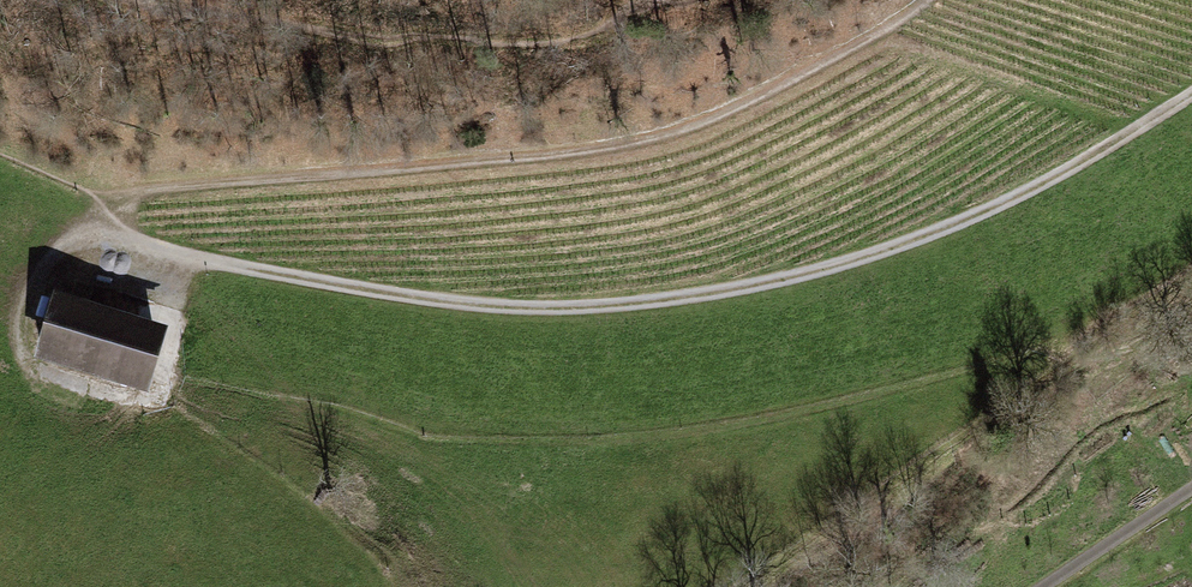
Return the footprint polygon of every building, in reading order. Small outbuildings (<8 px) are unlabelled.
[(169,330),(56,295),(36,361),(149,396),(169,330)]
